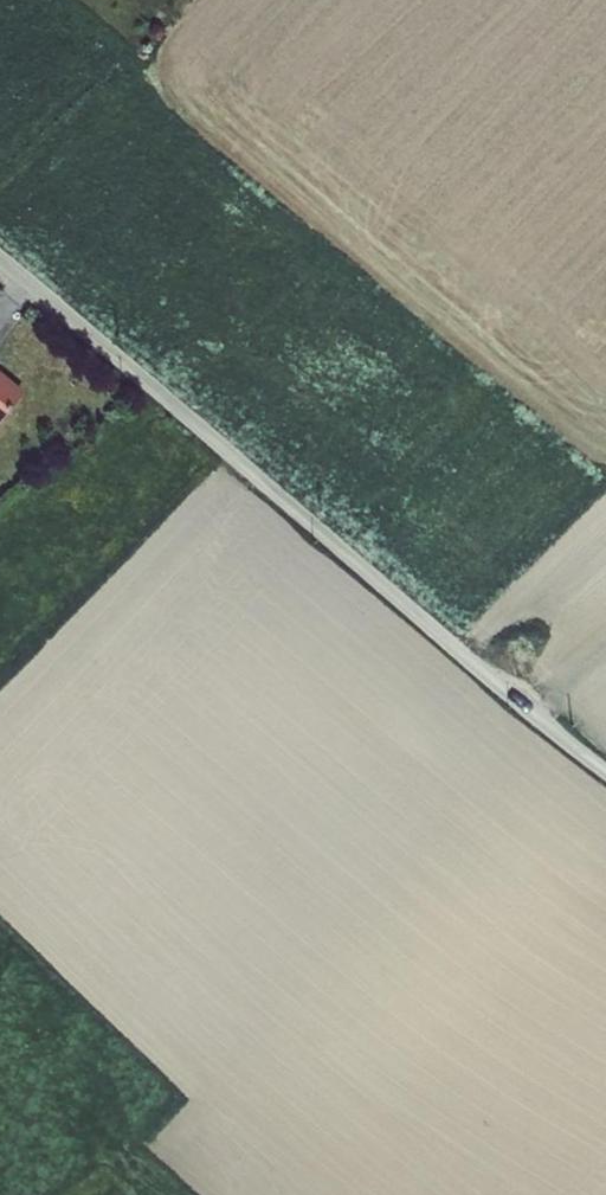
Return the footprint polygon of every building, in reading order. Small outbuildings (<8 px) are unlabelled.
[(19,390),(15,390),(0,378),(0,438),(8,444),(39,407),(19,390)]
